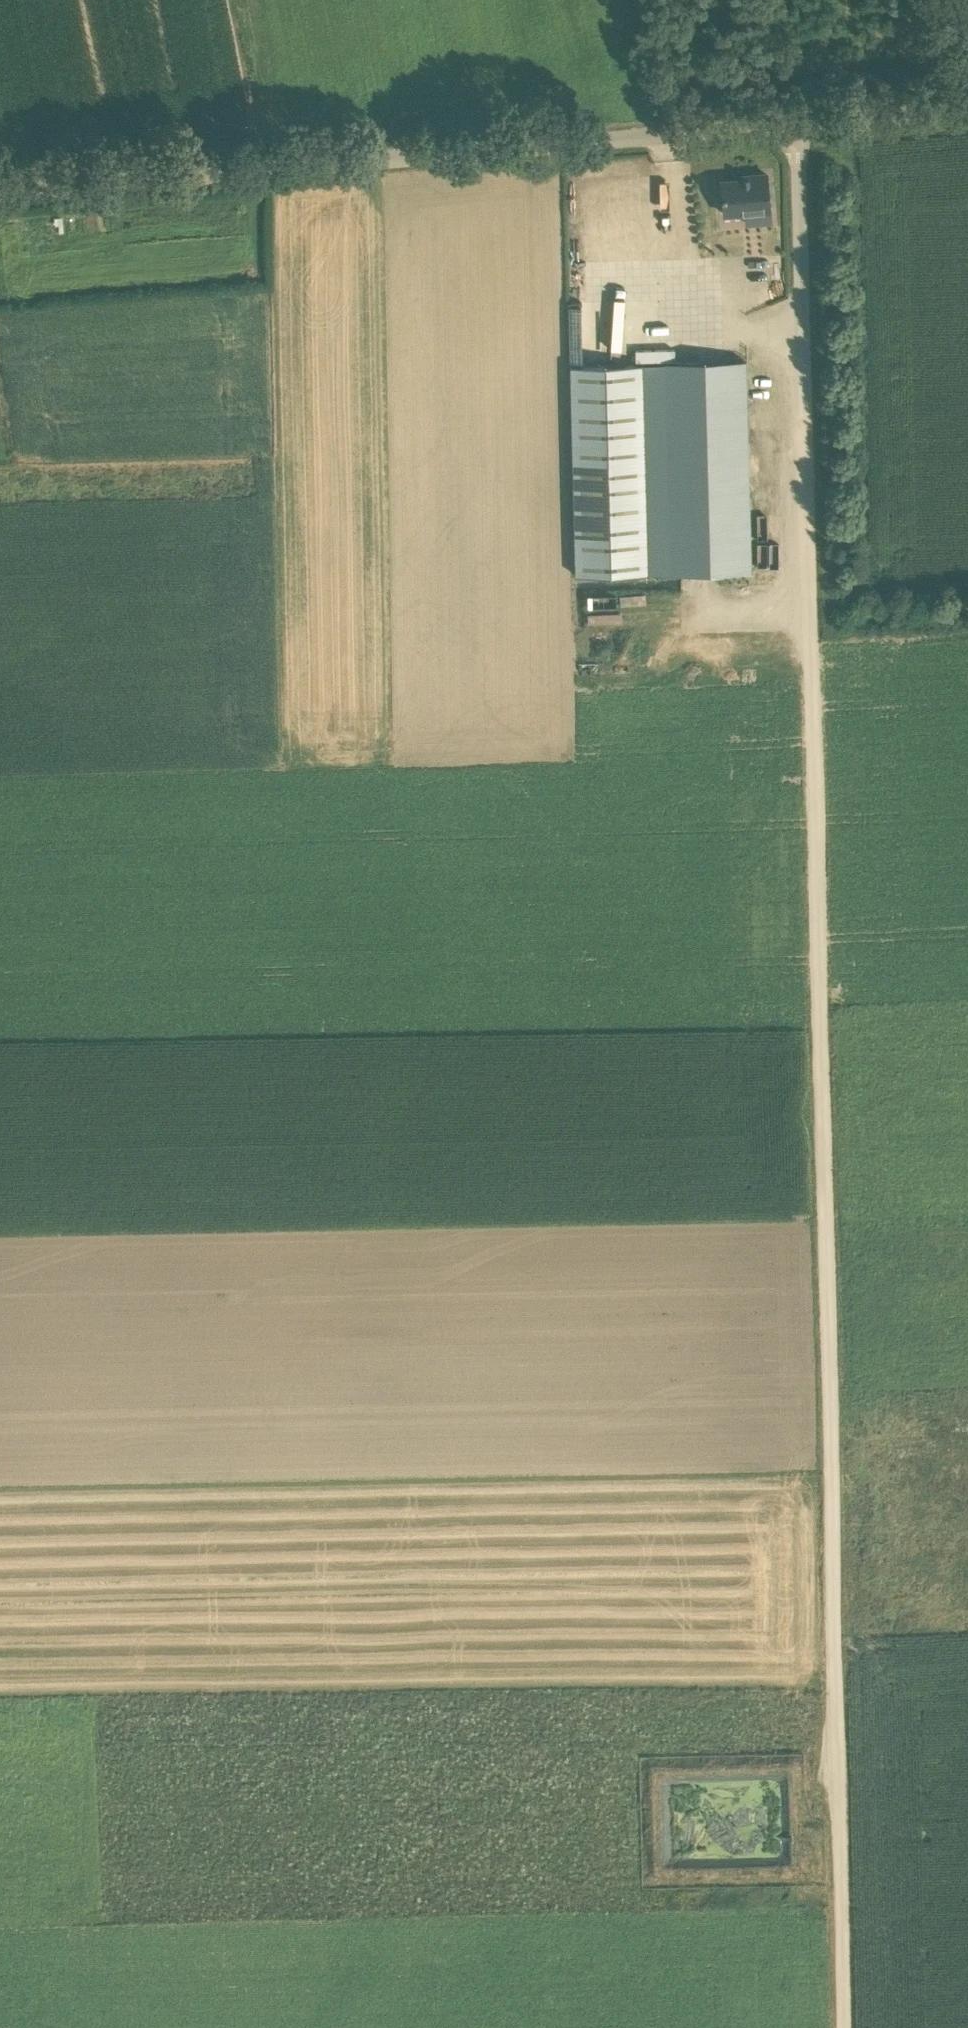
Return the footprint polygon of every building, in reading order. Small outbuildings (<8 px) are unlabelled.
[(772,219),(771,184),(752,184),(752,188),(725,188),(726,220),(772,219)] [(747,362),(745,362),(643,364),(572,367),(577,577),(648,574),(752,571),(747,362)]
